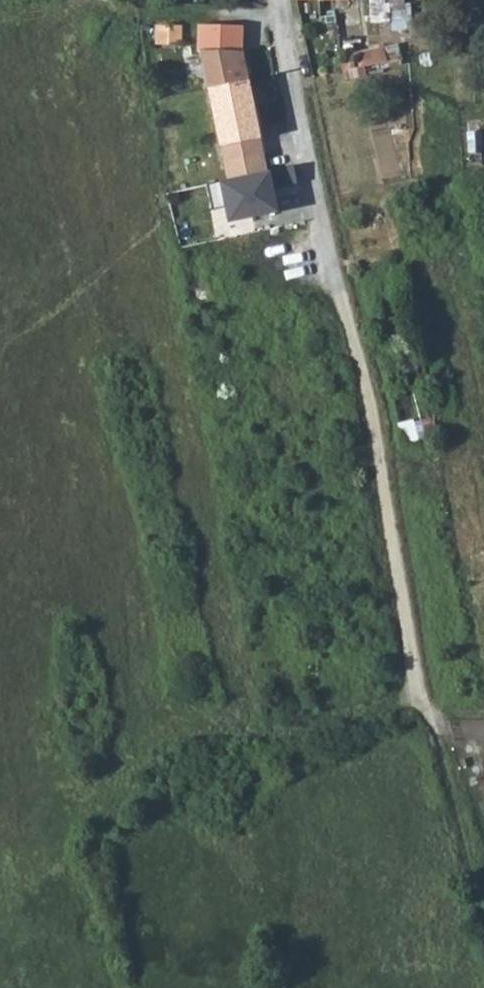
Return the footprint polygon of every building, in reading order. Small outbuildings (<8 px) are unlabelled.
[(370,22),(388,21),(387,0),(369,0),(370,22)] [(177,42),(177,39),(182,39),(183,26),(155,25),(155,40),(177,42)] [(350,55),(353,69),(381,63),(378,50),(350,55)] [(205,91),(242,83),(245,82),(239,53),(197,53),(205,91)] [(338,58),(340,72),(353,69),(350,55),(338,58)] [(242,83),(205,91),(221,164),(261,155),(251,107),(247,108),(242,83)] [(290,172),(219,186),(226,225),(278,215),(273,192),(293,188),(290,172)]
